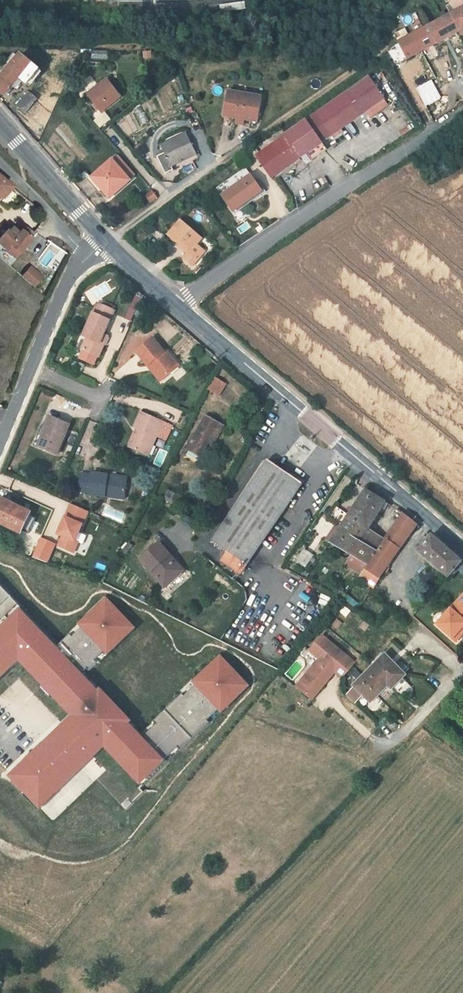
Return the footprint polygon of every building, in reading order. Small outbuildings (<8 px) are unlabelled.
[(458,12),(462,9),(462,0),(451,0),(458,12)] [(247,2),(221,5),(222,13),(248,9),(247,2)] [(442,20),(450,37),(460,32),(462,30),(462,23),(458,12),(451,15),(442,20)] [(442,20),(424,30),(433,46),(450,37),(442,20)] [(424,30),(410,37),(411,40),(414,38),(418,44),(415,46),(419,53),(433,46),(424,30)] [(410,37),(399,43),(408,59),(419,53),(415,46),(418,44),(414,38),(411,40),(410,37)] [(0,81),(0,92),(5,97),(20,79),(27,85),(39,71),(32,65),(21,56),(0,81)] [(435,73),(425,79),(427,84),(438,79),(435,73)] [(316,114),(332,136),(365,113),(384,100),(369,78),(316,114)] [(120,97),(107,80),(88,95),(101,112),(120,97)] [(237,93),(227,92),(223,116),(245,120),(258,122),(261,100),(245,97),(244,100),(236,98),(237,93)] [(37,99),(28,93),(17,107),(25,114),(37,99)] [(365,113),(370,119),(388,106),(384,100),(365,113)] [(322,143),(332,136),(316,114),(286,136),(282,130),(270,138),(274,144),(271,146),(267,140),(255,149),(259,154),(256,157),(271,179),(274,177),(301,158),(305,162),(308,163),(327,150),(322,143)] [(189,139),(187,135),(161,147),(163,151),(189,139)] [(173,171),(171,166),(196,154),(189,139),(163,151),(164,154),(157,157),(165,174),(173,171)] [(118,158),(113,162),(129,181),(134,176),(118,158)] [(112,161),(93,177),(104,189),(102,190),(109,198),(129,181),(113,162),(112,161)] [(218,189),(233,211),(261,192),(262,194),(266,192),(264,190),(261,191),(246,169),(218,189)] [(93,177),(90,181),(100,192),(102,190),(104,189),(93,177)] [(0,178),(0,193),(3,190),(6,192),(11,187),(0,178)] [(157,198),(152,192),(146,196),(151,202),(157,198)] [(261,192),(233,211),(235,214),(262,194),(261,192)] [(181,222),(169,235),(189,252),(190,252),(184,259),(192,266),(204,252),(196,245),(201,239),(181,222)] [(0,237),(0,245),(5,250),(15,258),(18,253),(32,235),(26,229),(23,233),(21,231),(18,234),(11,228),(7,232),(5,230),(0,237)] [(29,268),(21,277),(33,287),(41,278),(29,268)] [(83,350),(80,358),(94,365),(97,357),(98,357),(104,345),(100,343),(104,334),(114,312),(97,305),(87,328),(91,329),(87,338),(82,350),(83,350)] [(130,308),(125,318),(131,321),(135,310),(130,308)] [(153,311),(151,316),(158,320),(161,316),(153,311)] [(152,338),(136,352),(148,366),(151,364),(163,379),(179,366),(166,350),(164,352),(152,338)] [(160,382),(163,379),(151,364),(148,366),(160,382)] [(216,378),(208,390),(219,397),(227,385),(216,378)] [(132,449),(148,456),(156,437),(165,441),(172,427),(163,422),(141,412),(134,429),(137,430),(140,431),(132,449)] [(220,423),(206,415),(195,435),(196,436),(188,450),(200,456),(208,442),(212,445),(219,431),(216,430),(220,423)] [(57,455),(69,425),(49,416),(41,436),(42,437),(38,447),(57,455)] [(129,447),(132,449),(140,431),(137,430),(129,447)] [(34,445),(38,447),(42,437),(41,436),(38,435),(34,445)] [(302,484),(268,461),(212,541),(227,551),(220,561),(240,575),(302,484)] [(125,496),(127,478),(91,474),(91,476),(81,474),(79,492),(89,493),(89,495),(106,497),(106,494),(125,496)] [(177,506),(182,497),(167,490),(163,499),(177,506)] [(385,503),(385,502),(365,491),(349,516),(341,527),(331,542),(330,543),(353,557),(368,566),(378,552),(362,542),(367,530),(368,530),(381,508),(385,503)] [(21,533),(22,531),(26,532),(29,525),(26,523),(30,513),(1,499),(1,500),(0,500),(0,523),(21,533)] [(78,554),(91,510),(71,504),(58,548),(78,554)] [(328,518),(337,524),(341,527),(349,516),(336,507),(328,518)] [(376,585),(381,578),(417,525),(403,514),(403,515),(400,518),(385,541),(378,552),(368,566),(366,569),(362,576),(376,585)] [(34,535),(40,537),(45,530),(47,531),(50,527),(41,522),(34,535)] [(327,539),(331,542),(341,527),(337,524),(327,539)] [(362,542),(378,552),(385,541),(368,530),(367,530),(362,542)] [(448,577),(462,562),(432,536),(419,552),(448,577)] [(132,547),(129,543),(123,550),(127,553),(132,547)] [(160,544),(141,560),(164,588),(183,571),(160,544)] [(305,567),(313,556),(305,551),(297,561),(305,567)] [(366,569),(368,566),(353,557),(348,565),(363,573),(366,569)] [(437,625),(452,639),(462,627),(462,595),(437,625)] [(106,598),(77,623),(106,655),(135,630),(106,598)] [(0,622),(0,677),(17,660),(71,716),(7,777),(39,810),(103,750),(138,787),(167,760),(18,605),(0,622)] [(456,642),(462,634),(462,627),(452,639),(456,642)] [(297,686),(312,699),(325,684),(322,682),(327,677),(329,679),(335,672),(343,678),(356,663),(324,636),(311,651),(320,659),(327,665),(322,670),(315,665),(297,686)] [(221,653),(193,679),(222,711),(250,685),(221,653)] [(388,685),(391,689),(405,675),(385,655),(372,669),(355,686),(370,702),(388,685)] [(320,659),(315,665),(322,670),(327,665),(320,659)]
